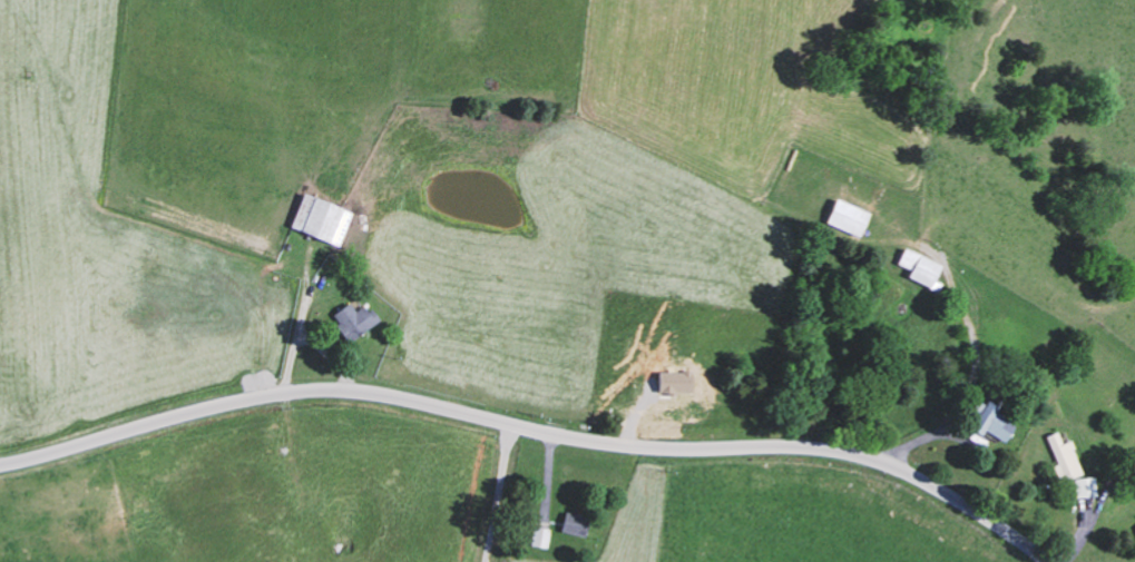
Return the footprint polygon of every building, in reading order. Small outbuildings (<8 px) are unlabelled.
[(338,244),(351,210),(302,191),(289,226),(338,244)] [(858,234),(867,209),(832,198),(824,223),(858,234)] [(906,277),(937,289),(939,282),(932,279),(939,262),(901,248),(895,263),(909,268),(906,277)] [(354,310),(348,302),(329,314),(347,340),(377,320),(365,302),(354,310)] [(1003,441),(1013,423),(993,412),(995,407),(976,397),(963,422),(981,431),(982,429),(1003,441)] [(1058,443),(1053,431),(1043,435),(1055,464),(1050,465),(1057,482),(1079,473),(1066,439),(1058,443)] [(1093,494),(1090,475),(1071,478),(1074,497),(1093,494)] [(588,518),(565,510),(559,529),(582,536),(588,518)] [(530,544),(547,546),(549,527),(532,526),(530,544)]
